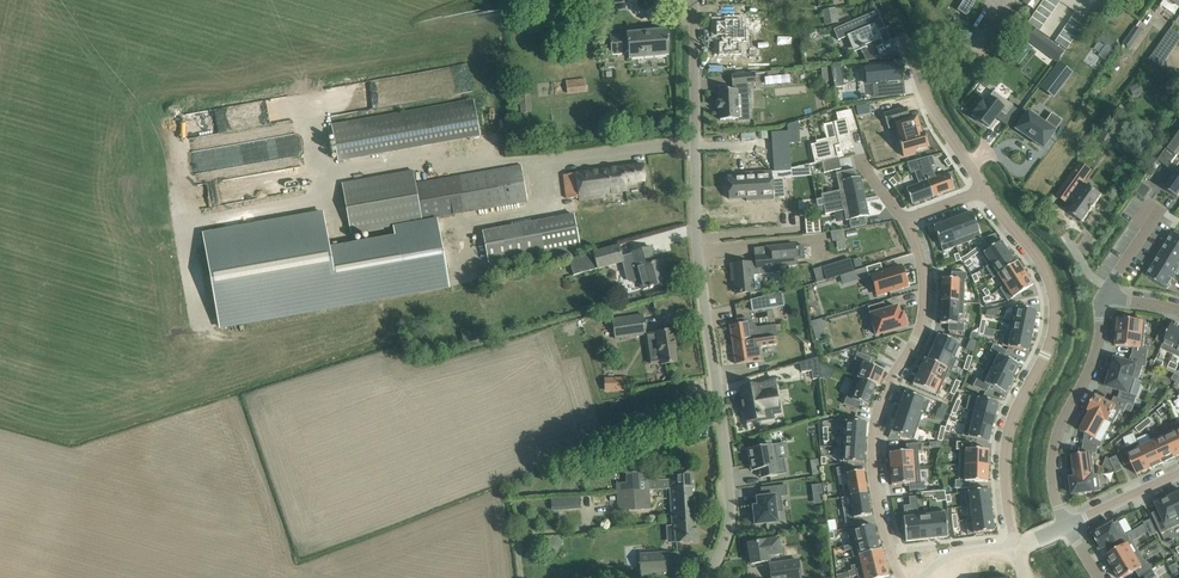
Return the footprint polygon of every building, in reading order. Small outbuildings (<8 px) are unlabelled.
[(956,10),(966,15),(975,0),(962,0),(956,10)] [(1022,2),(1034,11),(1041,0),(1024,0),(1022,2)] [(1040,5),(1051,13),(1055,7),(1044,0),(1043,0),(1040,5)] [(1040,5),(1035,11),(1047,19),(1051,13),(1040,5)] [(840,21),(837,7),(826,9),(829,24),(840,21)] [(1035,12),(1031,17),(1043,25),(1047,19),(1035,11),(1035,12)] [(833,31),(838,42),(849,37),(855,51),(860,49),(862,55),(883,46),(880,40),(881,40),(877,31),(884,28),(877,12),(833,31)] [(1075,12),(1071,18),(1083,26),(1087,20),(1075,12)] [(1031,17),(1027,23),(1039,31),(1043,25),(1031,17)] [(719,35),(715,35),(716,44),(720,44),(720,55),(737,54),(737,52),(745,51),(744,37),(741,37),(740,18),(718,19),(719,35)] [(1071,18),(1067,24),(1079,32),(1083,26),(1071,18)] [(1067,24),(1063,30),(1074,38),(1079,32),(1067,24)] [(1131,49),(1143,31),(1135,26),(1123,44),(1131,49)] [(1170,28),(1166,35),(1178,43),(1178,42),(1178,34),(1170,28)] [(629,54),(629,58),(669,55),(667,30),(611,35),(613,55),(629,54)] [(1035,30),(1027,39),(1042,50),(1044,52),(1051,42),(1035,30)] [(1063,30),(1059,36),(1070,44),(1074,38),(1063,30)] [(1104,32),(1098,40),(1106,45),(1115,51),(1120,43),(1104,32)] [(1059,36),(1055,42),(1066,50),(1070,44),(1059,36)] [(1166,61),(1154,52),(1149,59),(1161,67),(1166,61)] [(1060,63),(1041,87),(1053,97),(1072,72),(1060,63)] [(900,64),(864,68),(864,69),(865,68),(866,79),(867,84),(873,83),(875,98),(889,97),(887,82),(902,80),(902,75),(903,75),(903,73),(901,74),(900,65),(900,64)] [(832,74),(842,72),(841,65),(831,67),(832,74)] [(1097,97),(1112,75),(1106,71),(1091,93),(1097,97)] [(719,102),(717,102),(717,103),(718,103),(718,108),(717,108),(717,109),(719,109),(720,120),(738,119),(749,119),(748,107),(748,96),(748,84),(756,83),(755,74),(731,75),(732,85),(736,85),(736,90),(718,91),(719,102)] [(585,79),(565,81),(567,94),(586,93),(585,79)] [(554,82),(555,92),(563,91),(562,81),(554,82)] [(1135,97),(1144,92),(1139,84),(1130,89),(1135,97)] [(983,101),(974,113),(976,114),(974,116),(988,127),(996,117),(1000,112),(1005,116),(1013,106),(993,91),(986,101),(984,103),(983,102),(983,101)] [(332,126),(338,161),(479,137),(473,101),(332,126)] [(906,108),(883,115),(886,124),(887,124),(889,130),(896,127),(900,141),(899,141),(903,157),(916,153),(915,151),(928,147),(924,134),(921,135),(916,117),(909,120),(908,118),(909,118),(906,108)] [(850,132),(857,131),(851,110),(836,113),(838,123),(834,124),(837,139),(810,145),(815,163),(821,162),(838,158),(839,158),(839,157),(843,156),(842,150),(853,147),(850,132)] [(1027,112),(1015,129),(1043,148),(1062,120),(1051,113),(1044,123),(1027,112)] [(1097,135),(1110,145),(1115,139),(1101,129),(1097,135)] [(1178,150),(1178,129),(1166,147),(1157,160),(1168,167),(1177,155),(1176,154),(1178,150)] [(789,131),(772,132),(774,172),(791,171),(789,143),(789,131)] [(931,156),(919,159),(933,196),(954,189),(948,173),(935,177),(931,166),(935,165),(931,156)] [(838,158),(821,162),(824,173),(841,169),(838,158)] [(933,196),(919,159),(907,163),(911,173),(914,172),(918,184),(906,188),(912,204),(933,196)] [(948,159),(944,161),(948,167),(952,164),(948,159)] [(350,233),(421,220),(421,221),(526,203),(520,165),(415,184),(413,171),(341,183),(350,233)] [(645,182),(643,165),(563,174),(566,198),(579,196),(579,200),(603,197),(603,194),(626,191),(625,184),(645,182)] [(1164,189),(1177,197),(1178,195),(1178,167),(1178,168),(1164,189)] [(818,207),(823,205),(864,197),(860,177),(856,178),(855,169),(836,173),(839,191),(821,194),(822,198),(816,199),(818,207)] [(757,173),(745,173),(745,176),(747,198),(747,201),(759,200),(773,199),(782,199),(780,178),(791,178),(791,177),(791,171),(774,172),(771,172),(757,173)] [(1094,205),(1102,195),(1088,185),(1087,188),(1081,184),(1083,181),(1072,174),(1057,195),(1067,203),(1069,201),(1074,205),(1069,212),(1082,222),(1090,212),(1095,205),(1094,205)] [(745,176),(728,177),(729,199),(747,198),(745,176)] [(892,178),(889,181),(893,186),(897,183),(892,178)] [(1138,188),(1135,192),(1144,198),(1151,189),(1142,182),(1138,188)] [(868,216),(864,197),(823,205),(825,214),(843,210),(846,221),(849,220),(850,229),(866,225),(864,217),(868,216)] [(971,212),(958,217),(967,242),(981,237),(971,212)] [(329,249),(322,213),(202,234),(218,326),(448,286),(436,220),(393,228),(395,237),(329,249)] [(582,250),(574,213),(482,232),(490,269),(582,250)] [(958,217),(946,222),(956,247),(967,242),(958,217)] [(819,218),(805,220),(806,234),(820,233),(819,218)] [(946,222),(933,227),(942,252),(956,247),(946,222)] [(1167,243),(1178,251),(1178,235),(1174,232),(1167,243)] [(1001,241),(980,254),(988,266),(986,266),(985,267),(986,268),(1008,253),(1001,241)] [(1167,243),(1160,254),(1178,266),(1178,251),(1167,243)] [(745,264),(733,265),(736,293),(747,292),(754,292),(753,290),(761,289),(760,274),(774,273),(774,272),(773,267),(787,265),(797,264),(797,260),(805,259),(804,245),(795,246),(795,244),(765,247),(766,256),(755,257),(756,264),(751,265),(751,263),(745,264)] [(592,253),(568,260),(573,276),(596,269),(596,270),(618,264),(622,263),(620,258),(617,246),(592,253)] [(636,269),(625,272),(627,281),(631,283),(639,281),(642,289),(652,286),(665,283),(665,281),(668,281),(665,271),(662,271),(659,262),(656,263),(651,247),(640,250),(632,253),(632,254),(636,269)] [(977,248),(971,252),(974,256),(979,252),(977,248)] [(971,252),(965,256),(968,260),(974,256),(971,252)] [(1008,253),(986,268),(991,276),(992,278),(1017,262),(1017,261),(1015,263),(1012,259),(1008,253)] [(1160,254),(1153,265),(1174,277),(1178,269),(1178,266),(1160,254)] [(969,259),(964,263),(967,267),(972,263),(972,262),(969,259)] [(853,271),(850,261),(822,269),(825,280),(853,271)] [(1017,262),(992,278),(993,278),(995,277),(1000,285),(1002,287),(1001,287),(999,289),(1000,289),(1025,273),(1017,262)] [(877,295),(907,286),(906,284),(908,283),(905,275),(904,275),(901,266),(882,271),(880,264),(866,268),(869,276),(871,276),(877,295)] [(1167,289),(1174,277),(1153,265),(1147,276),(1167,289)] [(866,268),(857,270),(860,280),(869,277),(869,276),(866,268)] [(941,296),(941,301),(963,302),(964,280),(966,280),(966,273),(951,272),(951,279),(942,279),(941,292),(941,296)] [(1025,273),(1000,289),(1007,301),(1032,285),(1025,273)] [(986,288),(982,291),(986,297),(990,294),(986,288)] [(760,297),(750,300),(752,311),(762,309),(760,297)] [(939,304),(939,311),(940,311),(940,314),(940,318),(940,324),(948,324),(948,331),(963,332),(963,324),(958,324),(959,314),(963,314),(963,302),(941,301),(941,304),(939,304)] [(876,335),(906,327),(905,324),(907,323),(905,316),(903,316),(903,314),(900,315),(897,307),(886,310),(884,303),(868,307),(876,335)] [(1013,307),(1010,321),(1033,325),(1036,311),(1013,307)] [(645,335),(642,316),(612,321),(615,340),(645,335)] [(1118,318),(1117,332),(1145,335),(1146,321),(1118,318)] [(737,324),(730,325),(732,345),(750,342),(758,341),(776,338),(775,331),(782,331),(781,325),(775,326),(757,328),(756,329),(747,319),(737,320),(737,324)] [(1005,331),(1005,332),(1031,337),(1033,325),(1010,321),(1008,332),(1005,331)] [(1173,354),(1178,340),(1178,325),(1172,322),(1169,329),(1163,343),(1163,344),(1160,349),(1173,354)] [(1162,326),(1156,340),(1163,343),(1169,329),(1162,326)] [(472,328),(459,331),(462,343),(475,340),(472,328)] [(677,362),(675,349),(676,349),(673,330),(656,332),(658,342),(647,344),(650,364),(661,362),(661,364),(677,362)] [(1005,332),(1002,346),(1016,349),(1028,351),(1031,337),(1005,332)] [(1117,332),(1116,346),(1133,348),(1132,354),(1132,355),(1147,359),(1148,349),(1143,348),(1145,335),(1117,332)] [(938,335),(932,348),(957,359),(957,358),(954,357),(959,346),(960,345),(938,335)] [(750,342),(732,345),(735,364),(761,360),(759,346),(777,344),(776,338),(750,342)] [(992,353),(986,367),(1012,379),(1017,368),(1019,365),(1017,364),(1003,357),(1006,351),(1002,349),(993,344),(992,345),(989,352),(992,353)] [(924,358),(924,359),(951,371),(957,359),(932,348),(927,360),(924,358)] [(857,361),(851,376),(878,386),(879,385),(880,386),(883,380),(881,379),(884,371),(872,366),(868,365),(869,363),(871,358),(857,353),(854,360),(857,361)] [(1115,357),(1110,371),(1139,380),(1143,366),(1145,367),(1147,362),(1147,361),(1147,359),(1132,355),(1131,355),(1129,362),(1115,357)] [(818,357),(799,363),(802,372),(811,371),(813,380),(820,379),(821,378),(818,357)] [(924,359),(918,371),(943,382),(948,371),(951,372),(951,371),(924,359)] [(1164,362),(1156,359),(1153,364),(1161,368),(1164,362)] [(1178,365),(1170,361),(1168,367),(1175,370),(1178,365)] [(976,379),(972,386),(986,393),(989,387),(989,386),(994,389),(1005,394),(1008,388),(1008,386),(1009,387),(1010,387),(1013,381),(1011,380),(1012,379),(986,367),(982,375),(979,380),(978,380),(976,379)] [(918,371),(913,384),(937,395),(943,382),(918,371)] [(1110,371),(1106,386),(1120,391),(1118,398),(1128,403),(1128,404),(1134,406),(1141,381),(1139,380),(1110,371)] [(1178,378),(1178,376),(1174,374),(1171,379),(1176,382),(1177,381),(1178,378)] [(854,377),(843,404),(857,410),(860,403),(867,406),(872,394),(873,390),(875,386),(878,387),(878,386),(851,376),(854,377)] [(626,377),(605,378),(605,391),(626,390),(626,377)] [(744,388),(740,389),(742,401),(740,402),(742,409),(744,408),(744,411),(745,414),(746,420),(759,418),(759,421),(774,419),(773,414),(772,407),(776,406),(774,393),(774,392),(766,393),(764,383),(764,382),(744,388)] [(904,392),(899,406),(925,414),(929,401),(904,392)] [(1096,395),(1088,410),(1090,411),(1105,419),(1112,423),(1113,424),(1121,410),(1124,411),(1125,409),(1128,404),(1128,403),(1118,398),(1114,396),(1111,403),(1096,395)] [(968,410),(994,417),(998,403),(977,398),(974,411),(968,410)] [(1128,404),(1125,409),(1131,412),(1134,406),(1128,404)] [(1168,410),(1164,405),(1157,411),(1161,415),(1168,410)] [(899,406),(895,419),(918,426),(922,414),(924,415),(925,414),(899,406)] [(968,412),(965,422),(991,429),(994,417),(968,410),(968,412)] [(1088,415),(1080,430),(1085,433),(1083,443),(1098,446),(1101,447),(1102,442),(1101,442),(1112,423),(1105,419),(1090,411),(1088,415)] [(800,421),(817,420),(816,413),(799,414),(800,421)] [(1148,417),(1142,423),(1146,427),(1152,422),(1148,417)] [(895,419),(890,432),(913,440),(918,426),(895,419)] [(842,421),(841,435),(865,437),(866,423),(842,421)] [(965,422),(962,436),(979,440),(988,442),(991,429),(965,422)] [(1139,433),(1146,427),(1142,423),(1135,428),(1139,433)] [(803,470),(819,470),(818,425),(802,425),(803,470)] [(1175,425),(1162,431),(1174,457),(1178,455),(1178,434),(1175,425)] [(1174,457),(1162,431),(1150,437),(1152,442),(1162,463),(1174,457)] [(1133,433),(1123,437),(1127,446),(1137,442),(1133,433)] [(841,435),(840,447),(864,449),(865,437),(841,435)] [(771,441),(761,443),(761,447),(748,449),(750,463),(753,462),(754,470),(766,468),(768,477),(777,476),(777,475),(786,473),(784,459),(778,460),(775,445),(772,446),(771,441)] [(956,442),(956,450),(959,450),(959,453),(959,465),(987,466),(988,465),(989,465),(990,458),(988,458),(988,456),(988,450),(983,450),(971,450),(971,442),(965,442),(956,442)] [(1118,451),(1125,465),(1131,462),(1137,474),(1150,468),(1140,447),(1138,442),(1118,451)] [(1162,463),(1152,442),(1140,447),(1150,468),(1162,463)] [(906,452),(889,453),(890,469),(919,467),(918,452),(921,451),(921,443),(906,445),(906,452)] [(1081,454),(1072,455),(1075,477),(1095,474),(1092,453),(1097,453),(1098,446),(1083,443),(1081,454)] [(840,447),(840,462),(863,463),(864,449),(840,447)] [(1123,469),(1117,456),(1110,459),(1116,473),(1123,469)] [(955,484),(955,488),(963,489),(970,489),(970,484),(970,482),(987,482),(987,466),(959,465),(958,480),(956,480),(955,480),(955,484)] [(851,466),(836,468),(837,476),(846,474),(848,484),(842,485),(844,497),(866,493),(865,488),(865,484),(863,471),(852,473),(851,466)] [(890,470),(888,470),(889,477),(891,477),(891,485),(909,484),(909,491),(924,490),(924,482),(920,483),(919,473),(919,467),(890,469),(890,470)] [(648,490),(670,489),(694,487),(692,469),(669,471),(669,482),(647,483),(647,472),(626,473),(627,483),(618,484),(619,492),(648,490)] [(1075,477),(1070,478),(1072,494),(1101,490),(1098,474),(1095,474),(1075,477)] [(804,479),(810,526),(826,524),(819,477),(804,479)] [(780,496),(787,495),(786,485),(760,488),(761,497),(756,497),(757,506),(753,506),(755,524),(777,522),(776,512),(782,511),(780,496)] [(694,487),(670,489),(671,514),(695,513),(694,487)] [(988,489),(964,493),(966,507),(990,503),(988,489)] [(619,502),(619,510),(620,509),(620,511),(649,509),(648,490),(619,492),(620,502),(619,502)] [(866,493),(844,497),(844,498),(850,497),(851,506),(846,507),(848,518),(844,519),(846,527),(860,525),(859,517),(870,516),(869,510),(868,506),(868,503),(870,502),(869,495),(867,496),(866,493)] [(1170,497),(1178,517),(1178,493),(1170,497)] [(551,511),(580,510),(579,497),(550,498),(551,511)] [(1170,497),(1156,503),(1162,516),(1155,520),(1161,533),(1169,530),(1168,529),(1178,524),(1178,517),(1170,497)] [(965,520),(965,521),(992,517),(990,503),(966,507),(968,520),(965,520)] [(942,511),(930,512),(933,539),(947,537),(946,522),(944,511),(942,511)] [(919,513),(917,513),(920,540),(933,539),(930,512),(919,513)] [(674,525),(676,543),(697,542),(695,513),(671,514),(672,526),(674,525)] [(903,519),(901,520),(902,526),(904,526),(904,530),(905,542),(909,541),(920,540),(917,513),(903,515),(903,518),(903,519)] [(992,517),(965,521),(967,535),(973,534),(975,533),(976,535),(982,534),(982,532),(984,532),(994,531),(992,517)] [(1157,533),(1151,519),(1144,522),(1150,536),(1157,533)] [(1126,535),(1118,521),(1093,534),(1101,550),(1117,541),(1126,536),(1126,535)] [(872,525),(846,531),(850,545),(876,539),(872,525)] [(1131,532),(1126,535),(1126,536),(1117,541),(1122,547),(1106,556),(1113,568),(1140,552),(1133,541),(1135,540),(1131,532)] [(550,535),(546,549),(559,552),(563,539),(550,535)] [(781,556),(778,536),(744,541),(746,555),(749,554),(751,564),(769,561),(768,558),(781,556)] [(850,545),(843,547),(844,551),(851,550),(853,557),(882,550),(881,549),(879,550),(876,539),(850,545)] [(851,571),(847,572),(848,572),(885,563),(882,550),(853,557),(853,558),(856,557),(857,564),(850,566),(851,571)] [(1140,552),(1113,568),(1119,577),(1123,577),(1136,570),(1140,577),(1152,569),(1148,562),(1146,563),(1140,552)] [(670,572),(669,553),(639,554),(640,574),(670,572)] [(1178,567),(1174,556),(1153,566),(1158,577),(1178,567)] [(798,560),(769,565),(771,577),(800,577),(798,560)] [(848,572),(849,577),(857,576),(858,577),(883,577),(888,577),(885,563),(848,572)] [(949,577),(964,577),(960,566),(946,570),(949,577)] [(1157,576),(1152,569),(1140,577),(1141,577),(1155,577),(1157,576)]
